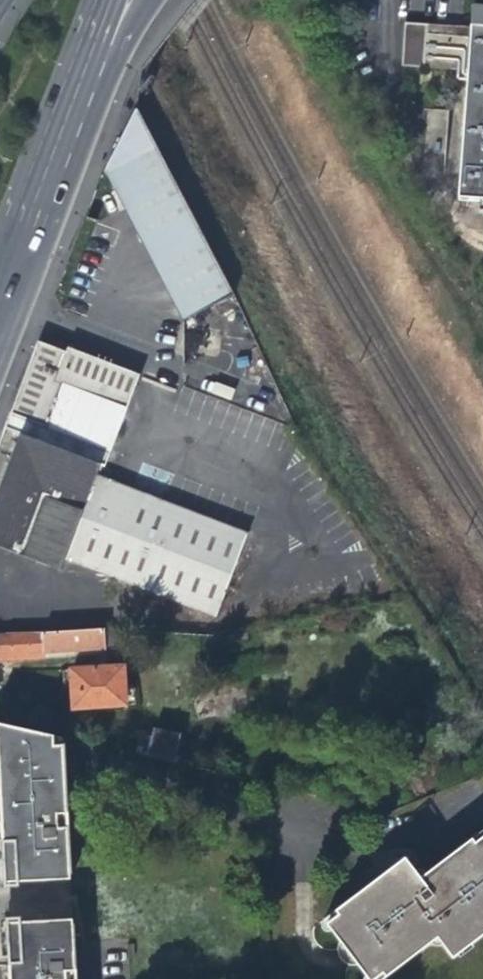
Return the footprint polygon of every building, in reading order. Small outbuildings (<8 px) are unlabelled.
[(472,12),(470,32),(428,29),(425,68),(468,71),(459,203),(482,205),(482,13),(472,12)] [(230,295),(172,182),(168,173),(138,112),(134,110),(103,172),(136,235),(181,322),(230,295)] [(215,618),(247,533),(97,477),(102,464),(104,465),(139,373),(65,346),(63,351),(36,341),(9,414),(17,417),(12,431),(5,428),(0,441),(0,552),(59,574),(63,562),(215,618)] [(9,414),(5,428),(12,431),(17,417),(9,414)] [(100,638),(100,634),(0,639),(0,659),(102,654),(100,638)] [(119,653),(118,638),(102,638),(100,638),(102,654),(119,653)] [(71,673),(73,693),(80,693),(81,711),(121,709),(120,691),(125,691),(124,670),(71,673)] [(62,760),(61,753),(61,739),(0,725),(0,770),(20,769),(20,762),(62,760)] [(143,732),(137,756),(150,759),(155,735),(143,732)] [(155,732),(155,735),(150,759),(176,765),(182,739),(155,732)] [(0,770),(0,829),(2,880),(7,880),(38,878),(38,870),(54,870),(57,868),(58,866),(59,864),(59,858),(66,858),(62,760),(20,762),(20,769),(0,770)] [(420,881),(405,861),(323,922),(366,978),(386,978),(437,940),(452,960),(482,936),(482,834),(420,881)] [(4,919),(9,919),(7,880),(2,880),(0,880),(0,919),(4,919)] [(70,937),(63,937),(62,929),(61,927),(57,924),(40,925),(40,917),(9,919),(4,919),(7,978),(72,978),(70,937)]
